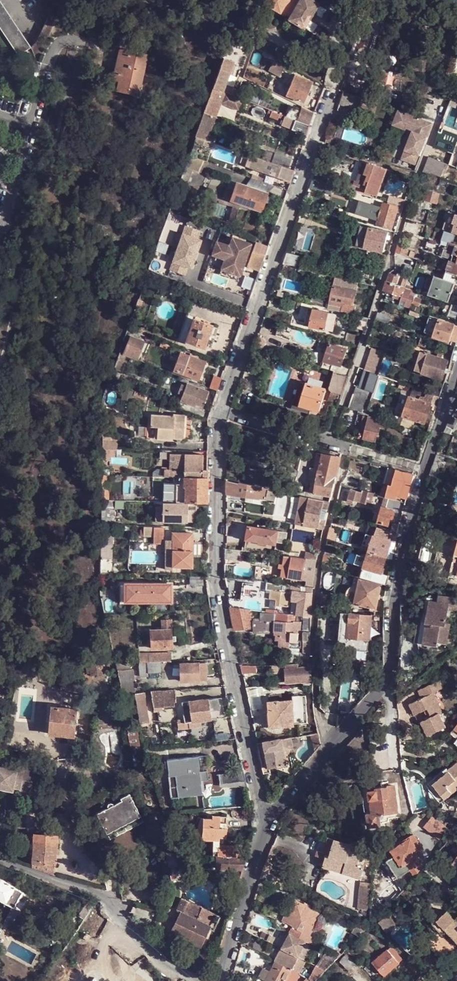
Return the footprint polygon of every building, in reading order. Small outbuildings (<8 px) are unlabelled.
[(31,44),(0,0),(0,26),(18,53),(31,44)] [(264,4),(289,18),(300,0),(267,0),(264,4)] [(313,0),(300,0),(289,18),(288,20),(304,29),(319,4),(313,0)] [(119,48),(113,73),(120,75),(118,81),(116,91),(130,94),(133,84),(140,86),(147,54),(119,48)] [(214,88),(222,91),(233,61),(239,64),(241,57),(226,52),(214,88)] [(275,58),(270,69),(277,72),(281,62),(275,58)] [(277,72),(280,74),(286,64),(281,62),(277,72)] [(286,95),(304,103),(313,82),(294,74),(286,95)] [(130,94),(138,96),(140,86),(133,84),(130,94)] [(53,98),(61,99),(64,88),(56,87),(53,98)] [(205,112),(215,116),(221,98),(224,99),(224,98),(229,100),(231,95),(222,91),(214,88),(205,112)] [(343,91),(339,103),(355,108),(359,96),(343,91)] [(270,116),(278,119),(279,116),(280,114),(272,111),(270,116)] [(310,125),(313,116),(301,111),(297,120),(299,121),(310,125)] [(196,136),(215,143),(216,138),(208,135),(213,121),(215,116),(205,112),(196,136)] [(280,114),(279,116),(284,118),(296,122),(298,123),(299,121),(297,120),(280,114)] [(435,121),(417,116),(415,121),(424,123),(419,135),(428,138),(435,121)] [(296,122),(284,118),(280,127),(292,132),(296,122)] [(310,125),(299,121),(298,123),(295,130),(307,134),(310,125)] [(424,123),(415,121),(411,132),(412,132),(419,135),(424,123)] [(421,157),(428,138),(419,135),(412,132),(405,151),(410,153),(421,157)] [(261,159),(287,168),(291,158),(276,153),(275,154),(264,150),(261,159)] [(421,157),(410,153),(408,158),(405,156),(401,167),(415,172),(421,157)] [(250,155),(246,165),(284,178),(283,180),(290,183),(295,171),(287,168),(261,159),(250,155)] [(189,156),(182,175),(190,178),(193,170),(200,173),(204,161),(189,156)] [(425,165),(421,176),(424,175),(430,174),(443,179),(448,165),(431,157),(428,156),(425,165)] [(364,161),(359,160),(352,179),(355,180),(357,181),(364,161)] [(347,183),(346,189),(355,192),(357,186),(366,189),(365,192),(378,196),(386,172),(387,173),(389,169),(364,161),(357,181),(355,180),(353,185),(347,183)] [(325,185),(312,180),(310,188),(322,192),(325,185)] [(240,190),(243,184),(235,182),(229,200),(241,204),(245,192),(240,190)] [(268,193),(243,184),(240,190),(245,192),(241,204),(262,211),(268,193)] [(425,200),(436,204),(440,194),(428,189),(425,200)] [(398,198),(399,197),(391,195),(389,202),(392,203),(396,205),(398,198)] [(393,226),(398,211),(402,212),(404,207),(396,205),(392,203),(391,206),(383,204),(377,225),(387,227),(388,225),(393,226)] [(450,213),(445,230),(456,234),(456,215),(450,213)] [(407,219),(417,223),(419,218),(408,214),(407,219)] [(188,275),(203,230),(184,223),(168,269),(188,275)] [(362,227),(357,246),(358,246),(384,253),(389,234),(362,227)] [(216,241),(211,255),(224,260),(221,269),(240,276),(251,244),(232,238),(229,245),(216,241)] [(247,267),(259,271),(268,247),(255,242),(247,267)] [(396,253),(405,256),(408,247),(399,244),(396,253)] [(450,244),(448,251),(445,250),(443,258),(452,260),(452,262),(455,263),(452,272),(456,274),(456,246),(450,244)] [(12,260),(19,262),(22,249),(15,247),(12,260)] [(288,264),(298,266),(301,256),(287,253),(284,263),(288,264)] [(376,272),(383,275),(389,257),(380,255),(376,272)] [(354,267),(361,269),(362,265),(365,266),(365,263),(355,260),(354,267)] [(298,266),(288,264),(285,273),(300,277),(303,268),(298,266)] [(240,276),(221,269),(220,274),(239,280),(240,276)] [(445,272),(443,279),(453,283),(454,278),(450,277),(452,274),(445,272)] [(407,285),(409,278),(398,275),(397,277),(390,275),(387,282),(404,287),(410,289),(411,290),(412,287),(407,285)] [(359,282),(337,276),(329,308),(354,315),(355,308),(353,308),(359,282)] [(429,296),(449,303),(455,284),(453,283),(443,279),(436,276),(429,296)] [(402,296),(404,287),(387,282),(385,290),(387,291),(385,299),(392,302),(395,294),(400,295),(402,296)] [(410,289),(404,287),(402,296),(400,295),(397,305),(408,308),(407,310),(418,313),(420,309),(416,307),(419,299),(413,297),(413,296),(408,294),(410,289)] [(133,315),(137,317),(143,301),(138,299),(133,315)] [(336,315),(308,308),(304,326),(332,331),(336,315)] [(205,347),(213,325),(195,319),(196,316),(189,313),(180,338),(205,347)] [(389,324),(392,317),(381,314),(376,320),(389,324)] [(438,319),(438,322),(432,320),(428,333),(434,335),(433,336),(450,342),(451,339),(456,341),(456,326),(438,319)] [(144,341),(131,336),(125,353),(126,353),(138,358),(144,341)] [(421,338),(419,345),(427,348),(429,341),(421,338)] [(171,350),(173,346),(162,341),(162,343),(161,345),(163,346),(171,350)] [(324,361),(334,364),(340,347),(330,343),(324,361)] [(347,349),(340,347),(334,364),(341,367),(347,349)] [(373,349),(364,370),(378,374),(386,354),(373,349)] [(115,368),(121,369),(126,353),(125,353),(123,352),(120,351),(115,368)] [(437,357),(428,354),(427,355),(422,352),(416,370),(422,372),(421,373),(443,380),(449,361),(437,357)] [(178,372),(199,380),(205,362),(184,354),(178,372)] [(344,374),(335,372),(329,390),(333,391),(332,392),(342,395),(348,376),(344,374)] [(203,408),(209,392),(188,383),(180,400),(192,405),(193,403),(195,404),(203,408)] [(301,405),(320,411),(320,409),(323,402),(325,395),(327,389),(308,383),(301,405)] [(349,408),(362,413),(369,391),(356,387),(349,408)] [(432,393),(413,387),(410,397),(428,403),(431,404),(437,406),(440,396),(432,393)] [(399,413),(403,415),(410,397),(405,396),(399,413)] [(425,422),(431,404),(428,403),(410,397),(403,415),(403,416),(425,422)] [(185,415),(174,414),(173,416),(150,415),(150,425),(154,425),(154,437),(171,439),(172,437),(183,438),(185,415)] [(359,437),(375,441),(376,435),(378,435),(379,429),(383,430),(386,421),(369,416),(365,432),(361,430),(359,437)] [(456,420),(456,418),(455,417),(452,416),(444,431),(452,433),(456,420)] [(103,438),(102,448),(117,448),(119,448),(119,439),(103,438)] [(301,447),(287,443),(285,451),(298,455),(301,447)] [(117,448),(102,448),(102,457),(117,458),(117,448)] [(310,492),(332,496),(341,458),(317,453),(310,492)] [(203,455),(178,454),(178,463),(186,463),(185,477),(207,478),(208,470),(202,470),(203,455)] [(436,454),(429,474),(441,477),(447,458),(436,454)] [(409,492),(414,475),(388,468),(385,477),(387,478),(385,484),(389,485),(387,493),(390,494),(389,499),(396,501),(398,496),(401,497),(403,490),(409,492)] [(207,503),(207,478),(185,477),(179,477),(178,483),(164,483),(163,500),(180,500),(180,502),(207,503)] [(227,494),(261,499),(263,487),(257,487),(227,480),(227,494)] [(163,500),(164,483),(153,482),(152,501),(163,502),(163,500)] [(374,495),(375,494),(363,491),(362,493),(351,490),(348,501),(359,505),(360,502),(371,506),(374,495)] [(314,527),(324,529),(326,520),(321,519),(323,509),(329,510),(330,502),(304,496),(298,525),(314,527)] [(101,525),(115,525),(115,500),(109,500),(102,500),(101,525)] [(168,521),(190,522),(190,504),(168,504),(168,520),(168,521)] [(393,510),(383,507),(378,522),(389,526),(390,523),(391,520),(393,521),(396,511),(393,510)] [(400,526),(404,509),(394,507),(393,510),(396,511),(393,521),(391,520),(390,523),(400,526)] [(293,543),(303,545),(305,532),(313,533),(314,527),(298,525),(296,524),(294,535),(293,543)] [(426,538),(428,527),(416,524),(414,534),(426,538)] [(101,525),(101,562),(115,562),(115,525),(101,525)] [(165,527),(145,526),(144,535),(151,535),(155,536),(154,542),(155,543),(164,543),(165,527)] [(246,540),(276,545),(276,543),(284,544),(286,533),(278,532),(249,526),(246,540)] [(328,539),(335,541),(337,533),(336,533),(337,529),(331,527),(328,539)] [(371,546),(370,552),(387,558),(392,542),(396,544),(398,534),(377,527),(374,536),(371,546)] [(173,533),(173,540),(173,558),(173,567),(192,567),(193,533),(173,533)] [(392,542),(387,558),(393,560),(396,544),(392,542)] [(455,545),(447,578),(456,580),(456,545),(455,545)] [(242,561),(242,551),(226,549),(226,559),(242,561)] [(365,566),(362,576),(388,585),(389,575),(382,573),(387,558),(370,552),(368,557),(365,566)] [(307,558),(286,556),(283,576),(303,580),(307,558)] [(318,559),(307,558),(305,568),(316,569),(318,559)] [(361,579),(355,604),(371,608),(371,610),(373,610),(373,608),(377,609),(382,585),(361,579)] [(314,587),(306,586),(279,583),(278,590),(268,589),(267,599),(274,600),(274,605),(286,607),(287,600),(300,601),(298,615),(304,615),(312,616),(314,587)] [(126,600),(170,601),(170,585),(126,585),(126,600)] [(334,595),(320,594),(320,599),(322,605),(332,606),(334,595)] [(446,623),(449,603),(432,601),(430,600),(426,622),(426,623),(430,623),(446,626),(446,623)] [(105,614),(127,613),(127,603),(103,605),(105,614)] [(235,629),(255,628),(255,631),(276,632),(277,622),(296,623),(296,621),(295,621),(295,622),(292,621),(292,614),(254,610),(250,610),(231,607),(235,629)] [(363,664),(366,640),(370,640),(373,616),(349,613),(349,612),(343,612),(340,648),(347,649),(346,653),(339,653),(338,661),(363,664)] [(304,631),(304,645),(312,645),(312,616),(304,615),(304,631)] [(277,622),(276,632),(276,635),(277,635),(277,640),(291,641),(291,647),(302,648),(302,640),(299,640),(301,621),(296,621),(296,623),(277,622)] [(419,643),(426,643),(430,623),(426,623),(426,622),(422,622),(419,643)] [(430,623),(426,643),(438,646),(439,641),(448,643),(450,624),(446,623),(446,626),(430,623)] [(151,648),(172,647),(171,630),(151,630),(151,648)] [(139,653),(139,661),(160,661),(172,661),(171,652),(139,653)] [(86,662),(86,672),(91,672),(91,673),(103,672),(102,661),(86,662)] [(181,681),(199,680),(199,663),(181,664),(181,681)] [(199,663),(199,680),(207,680),(208,663),(199,663)] [(160,672),(160,664),(139,664),(139,676),(148,676),(148,673),(160,672)] [(287,668),(287,664),(275,664),(276,673),(280,675),(280,681),(288,681),(287,668)] [(313,667),(287,668),(288,681),(309,680),(313,680),(313,667)] [(121,693),(136,692),(134,668),(117,670),(121,693)] [(422,698),(409,703),(414,714),(427,709),(431,716),(421,721),(428,735),(446,727),(439,713),(442,712),(433,692),(443,687),(440,679),(418,690),(422,698)] [(154,707),(174,705),(173,689),(152,690),(154,707)] [(140,722),(148,720),(143,691),(136,692),(140,722)] [(294,696),(294,700),(295,723),(308,722),(307,696),(294,696)] [(210,698),(211,710),(221,709),(219,697),(210,698)] [(202,720),(212,719),(211,710),(210,698),(183,702),(184,710),(190,709),(193,728),(203,727),(202,720)] [(294,700),(269,701),(270,709),(274,709),(275,726),(286,725),(286,723),(295,723),(294,700)] [(48,733),(75,736),(78,709),(51,706),(48,733)] [(190,709),(184,710),(185,718),(176,719),(177,726),(179,726),(180,727),(190,726),(191,729),(193,728),(190,709)] [(274,709),(270,709),(269,710),(270,729),(287,728),(286,725),(275,726),(274,709)] [(130,728),(133,745),(139,744),(137,727),(130,728)] [(282,739),(258,743),(264,769),(288,765),(285,750),(294,749),(292,738),(282,739)] [(202,770),(200,755),(169,759),(171,775),(178,774),(180,795),(204,793),(203,779),(202,770)] [(444,799),(456,789),(456,763),(447,770),(448,772),(433,784),(435,787),(444,799)] [(14,791),(15,788),(22,789),(21,791),(31,793),(36,771),(26,769),(25,773),(18,771),(19,769),(0,766),(0,788),(14,791)] [(209,769),(202,770),(203,779),(210,779),(209,769)] [(429,783),(433,788),(435,787),(433,784),(448,772),(447,770),(446,769),(429,783)] [(246,781),(244,770),(223,772),(224,777),(225,782),(246,781)] [(222,785),(248,787),(246,781),(225,782),(224,777),(223,772),(221,772),(222,782),(222,785)] [(178,774),(171,775),(174,796),(180,795),(178,774)] [(364,806),(372,805),(369,788),(369,785),(362,786),(364,806)] [(394,785),(369,788),(372,805),(373,813),(368,813),(368,815),(369,823),(372,825),(377,824),(379,821),(379,818),(382,817),(384,815),(384,812),(397,811),(394,785)] [(110,808),(98,814),(108,834),(141,817),(129,795),(122,798),(123,801),(116,805),(115,804),(114,804),(114,803),(113,803),(112,803),(111,804),(110,805),(110,806),(110,807),(110,808)] [(372,805),(364,806),(365,815),(368,815),(368,813),(373,813),(372,805)] [(397,811),(384,812),(384,815),(382,817),(379,818),(379,821),(389,820),(389,817),(400,816),(399,811),(397,811)] [(433,815),(424,826),(430,831),(439,820),(433,815)] [(213,855),(218,855),(232,856),(238,856),(239,846),(220,845),(220,836),(228,837),(228,827),(227,827),(227,816),(212,816),(212,819),(203,819),(202,839),(214,839),(213,855)] [(439,820),(430,831),(440,839),(449,827),(439,820)] [(33,854),(32,865),(54,874),(55,864),(56,864),(59,837),(34,834),(33,843),(27,843),(26,853),(33,854)] [(412,868),(417,875),(423,869),(424,869),(424,868),(417,857),(423,853),(421,851),(416,843),(419,841),(420,841),(416,834),(391,849),(396,856),(385,863),(395,879),(412,868)] [(326,854),(323,866),(361,879),(365,866),(368,867),(371,856),(362,853),(362,851),(352,848),(353,844),(336,838),(330,856),(326,854)] [(416,843),(421,851),(424,850),(419,841),(416,843)] [(247,856),(250,846),(239,846),(238,856),(247,856)] [(165,853),(167,865),(177,864),(175,854),(165,853)] [(243,868),(246,858),(232,857),(232,856),(218,855),(218,868),(223,868),(243,868)] [(274,864),(268,862),(264,869),(270,873),(274,864)] [(171,881),(177,880),(174,869),(169,870),(171,881)] [(22,889),(0,877),(0,897),(13,904),(22,889)] [(363,908),(368,909),(371,883),(361,882),(359,907),(363,908)] [(28,893),(22,889),(13,904),(19,908),(28,893)] [(84,909),(89,914),(99,899),(97,897),(93,896),(84,909)] [(291,915),(297,917),(302,907),(303,905),(298,902),(291,915)] [(172,933),(202,946),(211,927),(202,923),(207,912),(189,904),(184,914),(181,913),(172,933)] [(313,926),(318,916),(308,910),(302,907),(297,917),(290,931),(289,932),(306,940),(313,926)] [(451,921),(456,917),(450,909),(443,916),(437,913),(433,922),(442,931),(445,929),(443,926),(449,920),(451,921)] [(400,921),(392,911),(380,921),(388,931),(400,921)] [(456,917),(451,921),(448,924),(456,933),(456,917)] [(448,924),(451,921),(449,920),(443,926),(445,929),(456,941),(456,933),(448,924)] [(50,929),(60,936),(65,928),(62,927),(57,923),(55,922),(50,929)] [(353,932),(359,935),(365,930),(356,925),(353,932)] [(319,928),(313,926),(306,940),(312,943),(312,942),(319,928)] [(282,947),(299,955),(302,948),(304,945),(306,940),(289,932),(282,947)] [(59,946),(63,948),(67,943),(63,940),(59,946)] [(299,955),(282,947),(275,960),(291,968),(292,968),(295,963),(303,967),(307,959),(302,956),(299,955)] [(388,949),(374,961),(385,974),(399,962),(388,949)] [(347,954),(341,961),(350,969),(356,963),(347,954)] [(325,964),(328,967),(334,960),(331,958),(325,964)] [(291,968),(275,960),(271,969),(267,978),(266,979),(269,980),(297,980),(300,973),(292,968),(291,968)] [(321,975),(317,971),(308,978),(314,980),(321,975)]
